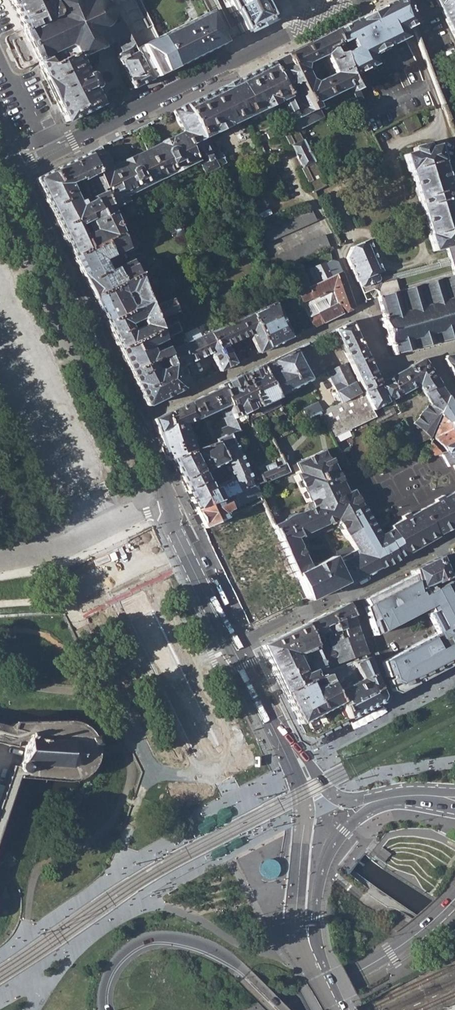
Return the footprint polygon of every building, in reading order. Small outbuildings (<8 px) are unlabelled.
[(23,30),(36,25),(41,23),(56,17),(55,13),(52,5),(48,5),(46,0),(7,0),(10,7),(12,6),(23,30)] [(38,63),(49,58),(57,53),(63,50),(62,49),(70,46),(71,46),(74,49),(80,60),(83,59),(82,57),(98,50),(99,51),(103,49),(101,44),(100,45),(97,38),(100,30),(107,26),(109,25),(111,23),(112,21),(112,17),(110,7),(109,6),(104,2),(98,0),(95,0),(93,0),(85,2),(80,0),(52,0),(50,1),(52,5),(55,13),(56,17),(41,23),(36,25),(23,30),(21,31),(36,64),(38,63)] [(245,32),(269,20),(268,19),(270,18),(262,1),(264,0),(221,0),(229,15),(231,13),(240,32),(245,30),(245,32)] [(333,31),(347,70),(357,91),(415,62),(400,31),(413,25),(403,0),(395,0),(333,31)] [(437,5),(434,6),(433,10),(435,14),(437,14),(440,13),(454,42),(454,0),(434,0),(437,5)] [(110,7),(112,17),(112,21),(120,17),(115,6),(110,7)] [(160,36),(175,66),(223,43),(208,12),(160,36)] [(134,87),(152,78),(136,47),(123,21),(113,25),(111,23),(109,25),(107,26),(100,30),(97,38),(100,45),(101,44),(103,49),(118,41),(119,43),(117,44),(122,53),(118,54),(119,58),(134,87)] [(361,98),(357,91),(347,70),(333,31),(284,55),(312,109),(293,119),(298,129),(322,116),(316,102),(350,86),(356,101),(361,98)] [(152,78),(175,66),(160,36),(136,47),(152,78)] [(87,75),(80,60),(74,49),(71,46),(70,46),(62,49),(63,50),(57,53),(49,58),(38,63),(57,105),(59,105),(66,120),(101,103),(95,90),(96,89),(97,86),(92,75),(87,75)] [(284,100),(293,119),(312,109),(284,55),(233,81),(184,105),(202,138),(284,100)] [(183,131),(147,150),(161,180),(197,161),(196,160),(192,151),(196,150),(201,147),(206,155),(203,157),(205,162),(200,165),(205,173),(216,166),(202,138),(184,105),(172,111),(183,131)] [(405,124),(409,132),(421,124),(415,113),(394,123),(396,127),(405,124)] [(292,147),(302,167),(300,168),(312,191),(326,185),(298,129),(293,119),(264,133),(269,141),(280,136),(281,138),(285,137),(290,147),(292,147)] [(136,128),(142,139),(151,134),(146,124),(136,128)] [(214,149),(207,136),(202,138),(216,166),(225,162),(222,158),(223,157),(221,151),(219,152),(217,148),(214,149)] [(453,275),(454,283),(454,216),(440,163),(442,162),(437,146),(428,149),(427,145),(425,144),(413,148),(412,152),(403,155),(407,172),(409,171),(428,235),(426,236),(431,252),(444,249),(453,275)] [(100,146),(88,152),(111,209),(128,201),(126,197),(161,180),(147,150),(111,167),(100,146)] [(111,209),(88,152),(86,153),(38,176),(35,180),(36,181),(46,203),(48,202),(52,210),(73,256),(120,234),(111,209)] [(254,232),(259,244),(317,220),(311,208),(254,232)] [(175,235),(179,237),(184,237),(179,224),(175,226),(173,230),(175,235)] [(88,287),(93,297),(136,277),(144,273),(140,266),(143,265),(139,256),(135,254),(129,257),(127,252),(134,249),(136,244),(132,236),(122,239),(120,234),(73,256),(77,264),(82,273),(81,274),(88,287)] [(268,259),(273,272),(330,248),(324,234),(268,259)] [(395,292),(397,291),(395,280),(380,283),(376,280),(378,278),(376,274),(382,271),(368,239),(351,247),(346,257),(356,282),(358,282),(363,294),(373,290),(377,292),(378,297),(395,292)] [(301,273),(307,286),(340,271),(336,261),(331,260),(325,262),(301,273)] [(353,308),(340,271),(307,286),(296,292),(312,328),(346,311),(353,308)] [(453,275),(431,281),(413,287),(397,291),(395,292),(378,297),(377,297),(383,317),(379,318),(379,320),(381,320),(387,343),(386,343),(387,345),(390,345),(392,350),(393,354),(411,350),(430,345),(448,340),(454,338),(454,283),(453,275)] [(163,287),(145,296),(136,277),(93,297),(99,311),(100,311),(106,321),(147,302),(159,297),(166,294),(163,287)] [(159,297),(162,303),(150,308),(147,302),(106,321),(111,333),(112,336),(118,349),(125,346),(177,321),(166,294),(159,297)] [(273,302),(251,312),(268,349),(279,343),(290,338),(273,302)] [(251,312),(208,332),(227,368),(243,360),(238,351),(229,355),(225,346),(248,335),(255,350),(246,353),(248,358),(268,349),(251,312)] [(118,349),(128,370),(166,353),(166,351),(171,349),(170,345),(152,353),(149,345),(178,332),(179,335),(182,334),(177,321),(125,346),(118,349)] [(360,387),(356,389),(358,393),(378,383),(379,383),(349,322),(334,329),(360,387)] [(180,345),(171,349),(166,351),(166,353),(181,388),(182,389),(195,383),(191,373),(184,376),(180,368),(206,355),(211,365),(210,366),(214,374),(227,368),(208,332),(185,343),(180,345)] [(295,348),(260,365),(277,396),(311,379),(295,348)] [(37,355),(44,373),(54,369),(47,351),(37,355)] [(128,370),(134,381),(132,382),(142,404),(143,405),(144,405),(146,406),(181,388),(166,353),(128,370)] [(446,356),(444,359),(451,372),(454,379),(454,354),(446,356)] [(424,358),(392,376),(398,386),(401,384),(405,392),(417,386),(422,394),(424,393),(424,395),(428,392),(427,390),(439,383),(424,358)] [(335,390),(340,402),(350,397),(352,396),(358,393),(356,389),(345,363),(338,366),(346,385),(335,390)] [(260,365),(242,374),(257,407),(259,411),(261,415),(262,418),(266,416),(265,413),(281,405),(277,396),(260,365)] [(326,371),(335,390),(346,385),(338,366),(326,371)] [(219,385),(219,388),(233,418),(257,407),(242,374),(219,385)] [(392,376),(379,383),(378,383),(385,402),(392,399),(405,392),(401,384),(398,386),(392,376)] [(370,409),(385,402),(378,383),(358,393),(352,396),(358,406),(367,400),(370,409)] [(443,389),(439,383),(427,390),(428,392),(424,395),(424,393),(422,394),(427,401),(443,389)] [(219,388),(190,402),(196,419),(201,416),(202,418),(221,410),(228,427),(214,433),(209,422),(204,424),(206,427),(212,444),(216,442),(215,440),(239,430),(233,418),(219,388)] [(399,435),(405,450),(413,446),(429,439),(439,415),(447,397),(443,389),(427,401),(429,404),(413,424),(416,427),(399,435)] [(340,402),(321,412),(319,413),(324,425),(356,409),(350,397),(340,402)] [(447,397),(439,415),(441,417),(433,437),(446,444),(447,451),(454,448),(454,433),(448,420),(454,416),(454,410),(447,397)] [(303,408),(307,418),(319,413),(321,412),(317,401),(303,408)] [(167,460),(170,459),(193,450),(184,425),(194,420),(196,419),(190,402),(154,420),(153,420),(166,458),(167,460)] [(196,419),(194,420),(196,425),(203,421),(202,418),(201,416),(196,419)] [(206,427),(204,424),(203,421),(196,425),(198,430),(206,427)] [(216,442),(212,444),(193,450),(170,459),(191,501),(195,510),(254,486),(262,483),(258,473),(248,453),(247,448),(239,430),(215,440),(216,442)] [(129,433),(122,437),(126,444),(133,441),(129,433)] [(431,443),(425,456),(439,452),(440,452),(431,443)] [(447,451),(441,453),(440,452),(439,452),(447,467),(452,464),(454,469),(454,448),(447,451)] [(305,459),(295,463),(300,473),(296,475),(312,510),(306,513),(305,512),(298,515),(297,514),(292,515),(283,521),(283,522),(272,526),(281,544),(291,568),(304,597),(306,601),(335,587),(337,591),(393,561),(415,547),(437,537),(436,535),(454,525),(454,491),(443,498),(441,495),(433,499),(435,502),(409,517),(407,513),(400,517),(402,520),(390,527),(393,532),(380,539),(353,491),(346,494),(330,460),(326,462),(321,451),(305,459)] [(282,463),(258,473),(262,483),(279,476),(287,473),(282,463)] [(290,480),(287,473),(279,476),(282,481),(287,482),(290,480)] [(195,510),(204,527),(232,515),(231,511),(256,499),(257,501),(255,502),(255,504),(261,502),(254,486),(195,510)] [(224,562),(249,624),(280,611),(270,587),(255,593),(240,556),(224,562)] [(413,578),(416,591),(431,584),(439,580),(447,577),(438,557),(412,571),(413,578)] [(398,691),(454,662),(454,597),(447,577),(439,580),(431,584),(416,591),(413,578),(411,575),(360,600),(373,635),(427,607),(430,611),(427,613),(436,632),(381,660),(391,689),(398,691)] [(354,619),(352,612),(347,602),(329,612),(305,624),(323,658),(325,667),(348,659),(365,654),(366,653),(363,642),(358,630),(357,626),(354,619)] [(327,673),(325,667),(323,658),(305,624),(262,646),(285,692),(310,682),(321,677),(327,673)] [(382,695),(365,654),(348,659),(325,667),(327,673),(341,703),(349,717),(380,701),(382,695)] [(314,735),(349,717),(341,703),(327,673),(321,677),(322,681),(325,682),(313,688),(310,682),(285,692),(305,733),(314,735)] [(59,720),(12,722),(13,742),(21,741),(17,760),(16,761),(15,763),(15,766),(17,775),(63,779),(75,778),(84,773),(90,767),(94,759),(95,752),(95,747),(95,746),(94,741),(94,740),(91,735),(89,731),(86,729),(81,724),(72,721),(59,720)] [(12,746),(13,742),(12,722),(6,727),(0,726),(0,743),(12,746)] [(87,728),(86,729),(89,731),(91,735),(117,731),(122,730),(119,725),(115,725),(87,728)] [(129,745),(126,739),(122,740),(96,745),(95,746),(95,747),(95,752),(125,746),(129,745)] [(17,775),(15,766),(8,765),(0,789),(0,826),(17,775)] [(225,808),(221,809),(218,810),(217,813),(217,816),(218,817),(218,819),(218,820),(218,823),(219,824),(220,825),(222,825),(224,823),(224,822),(225,820),(226,818),(228,817),(230,816),(231,815),(232,813),(230,810),(228,809),(225,808)] [(204,821),(203,823),(201,824),(199,827),(199,830),(201,832),(202,833),(203,833),(206,832),(207,831),(208,829),(209,826),(212,825),(213,825),(214,824),(215,821),(214,818),(212,816),(209,816),(206,818),(204,819),(204,821)] [(230,850),(231,850),(242,844),(242,843),(242,841),(241,839),(240,838),(238,838),(236,839),(234,840),(232,841),(231,842),(231,844),(229,845),(228,846),(228,848),(229,849),(230,850)] [(214,858),(215,858),(226,852),(226,851),(225,849),(224,848),(223,847),(221,847),(220,847),(218,848),(216,849),(215,850),(214,851),(213,853),(212,854),(212,856),(213,857),(214,858)] [(390,854),(382,848),(377,854),(385,860),(390,854)] [(278,863),(276,861),(274,860),(271,859),(268,859),(264,860),(263,861),(261,863),(260,866),(259,869),(259,870),(260,872),(261,875),(263,876),(264,878),(267,879),(270,879),(274,878),(276,877),(278,875),(279,873),(279,872),(280,869),(280,867),(279,865),(278,863)]
